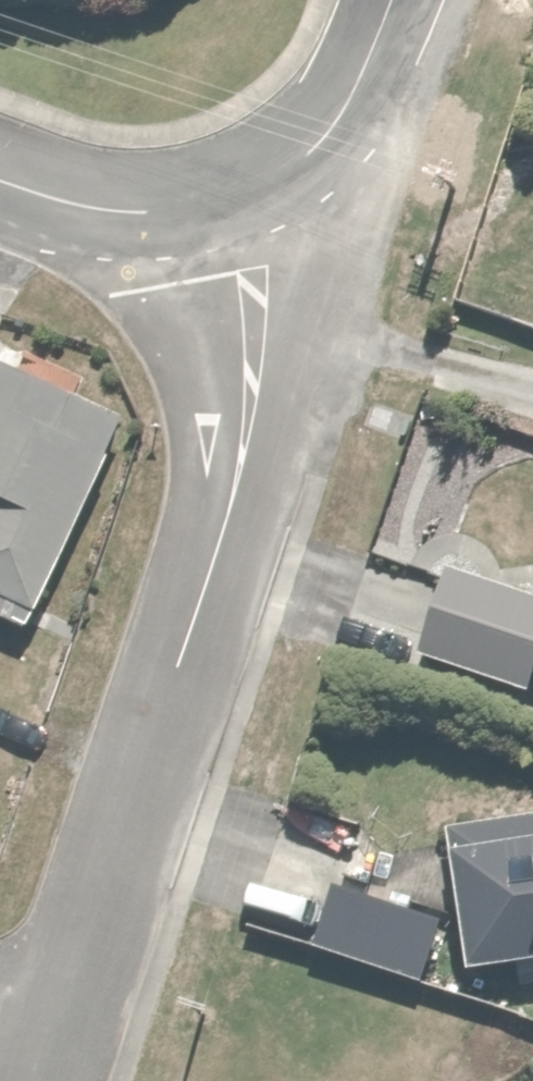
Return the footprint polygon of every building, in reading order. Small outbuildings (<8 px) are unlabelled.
[(34,604),(113,410),(74,394),(81,377),(12,348),(3,370),(0,368),(0,590),(34,604)] [(407,652),(524,688),(532,656),(532,597),(435,564),(407,652)] [(439,818),(453,967),(532,960),(532,810),(439,818)] [(328,878),(303,940),(414,985),(439,923),(328,878)]
